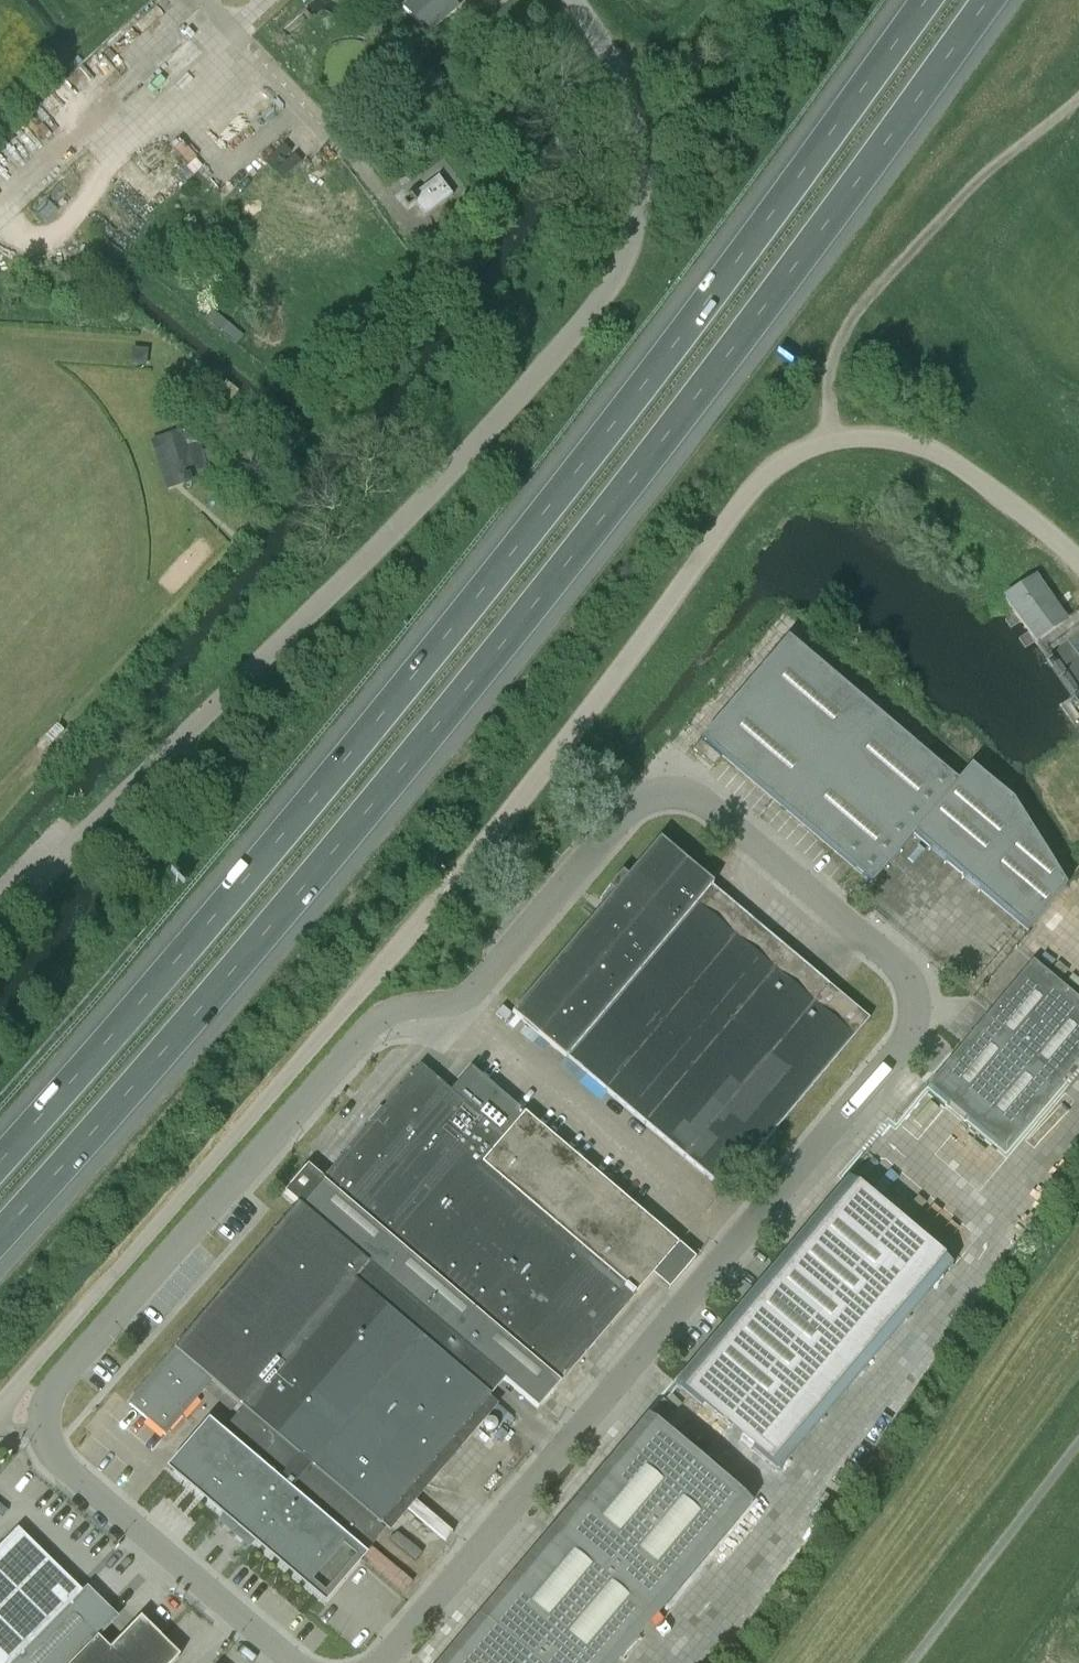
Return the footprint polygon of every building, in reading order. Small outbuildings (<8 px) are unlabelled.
[(427,36),(457,9),(449,0),(412,0),(402,9),(427,36)] [(279,175),(298,161),(285,142),(265,156),(279,175)] [(414,205),(424,217),(452,196),(438,178),(410,198),(410,197),(401,203),(406,211),(414,205)] [(168,435),(184,486),(210,477),(199,444),(186,448),(180,431),(168,435)] [(1006,599),(1035,642),(1063,623),(1034,579),(1033,580),(1032,581),(1006,599)] [(1027,932),(1064,888),(1011,803),(970,768),(957,784),(787,640),(702,740),(871,884),(913,835),(1027,932)] [(700,742),(693,750),(713,767),(720,759),(700,742)] [(565,1056),(724,1191),(868,1021),(709,886),(709,885),(660,843),(514,1015),(565,1057),(565,1056)] [(928,1086),(1003,1149),(1078,1059),(1078,1003),(1032,963),(928,1086)] [(296,1207),(493,1373),(538,1411),(679,1246),(524,1114),(503,1138),(420,1067),(383,1110),(381,1108),(368,1122),(371,1124),(323,1181),(307,1167),(284,1194),(298,1206),(296,1207)] [(675,1384),(676,1384),(779,1471),(950,1267),(847,1180),(675,1384)] [(493,1373),(296,1207),(128,1405),(165,1436),(212,1382),(243,1408),(216,1440),(204,1429),(191,1444),(194,1446),(172,1472),(186,1483),(190,1479),(193,1482),(189,1486),(203,1498),(207,1493),(210,1496),(206,1500),(220,1512),(223,1508),(326,1596),(357,1560),(349,1554),(376,1522),(380,1525),(489,1398),(479,1389),(493,1373)] [(648,1418),(658,1426),(672,1409),(662,1401),(651,1414),(651,1415),(648,1418)] [(648,1418),(648,1417),(440,1662),(617,1662),(751,1504),(658,1426),(648,1418)] [(97,1639),(67,1610),(82,1594),(17,1530),(0,1548),(0,1662),(73,1662),(97,1639)] [(361,1555),(402,1590),(411,1580),(370,1545),(361,1555)] [(97,1639),(73,1662),(136,1662),(160,1639),(140,1619),(109,1651),(97,1639)] [(136,1662),(175,1662),(180,1658),(160,1639),(136,1662)]
